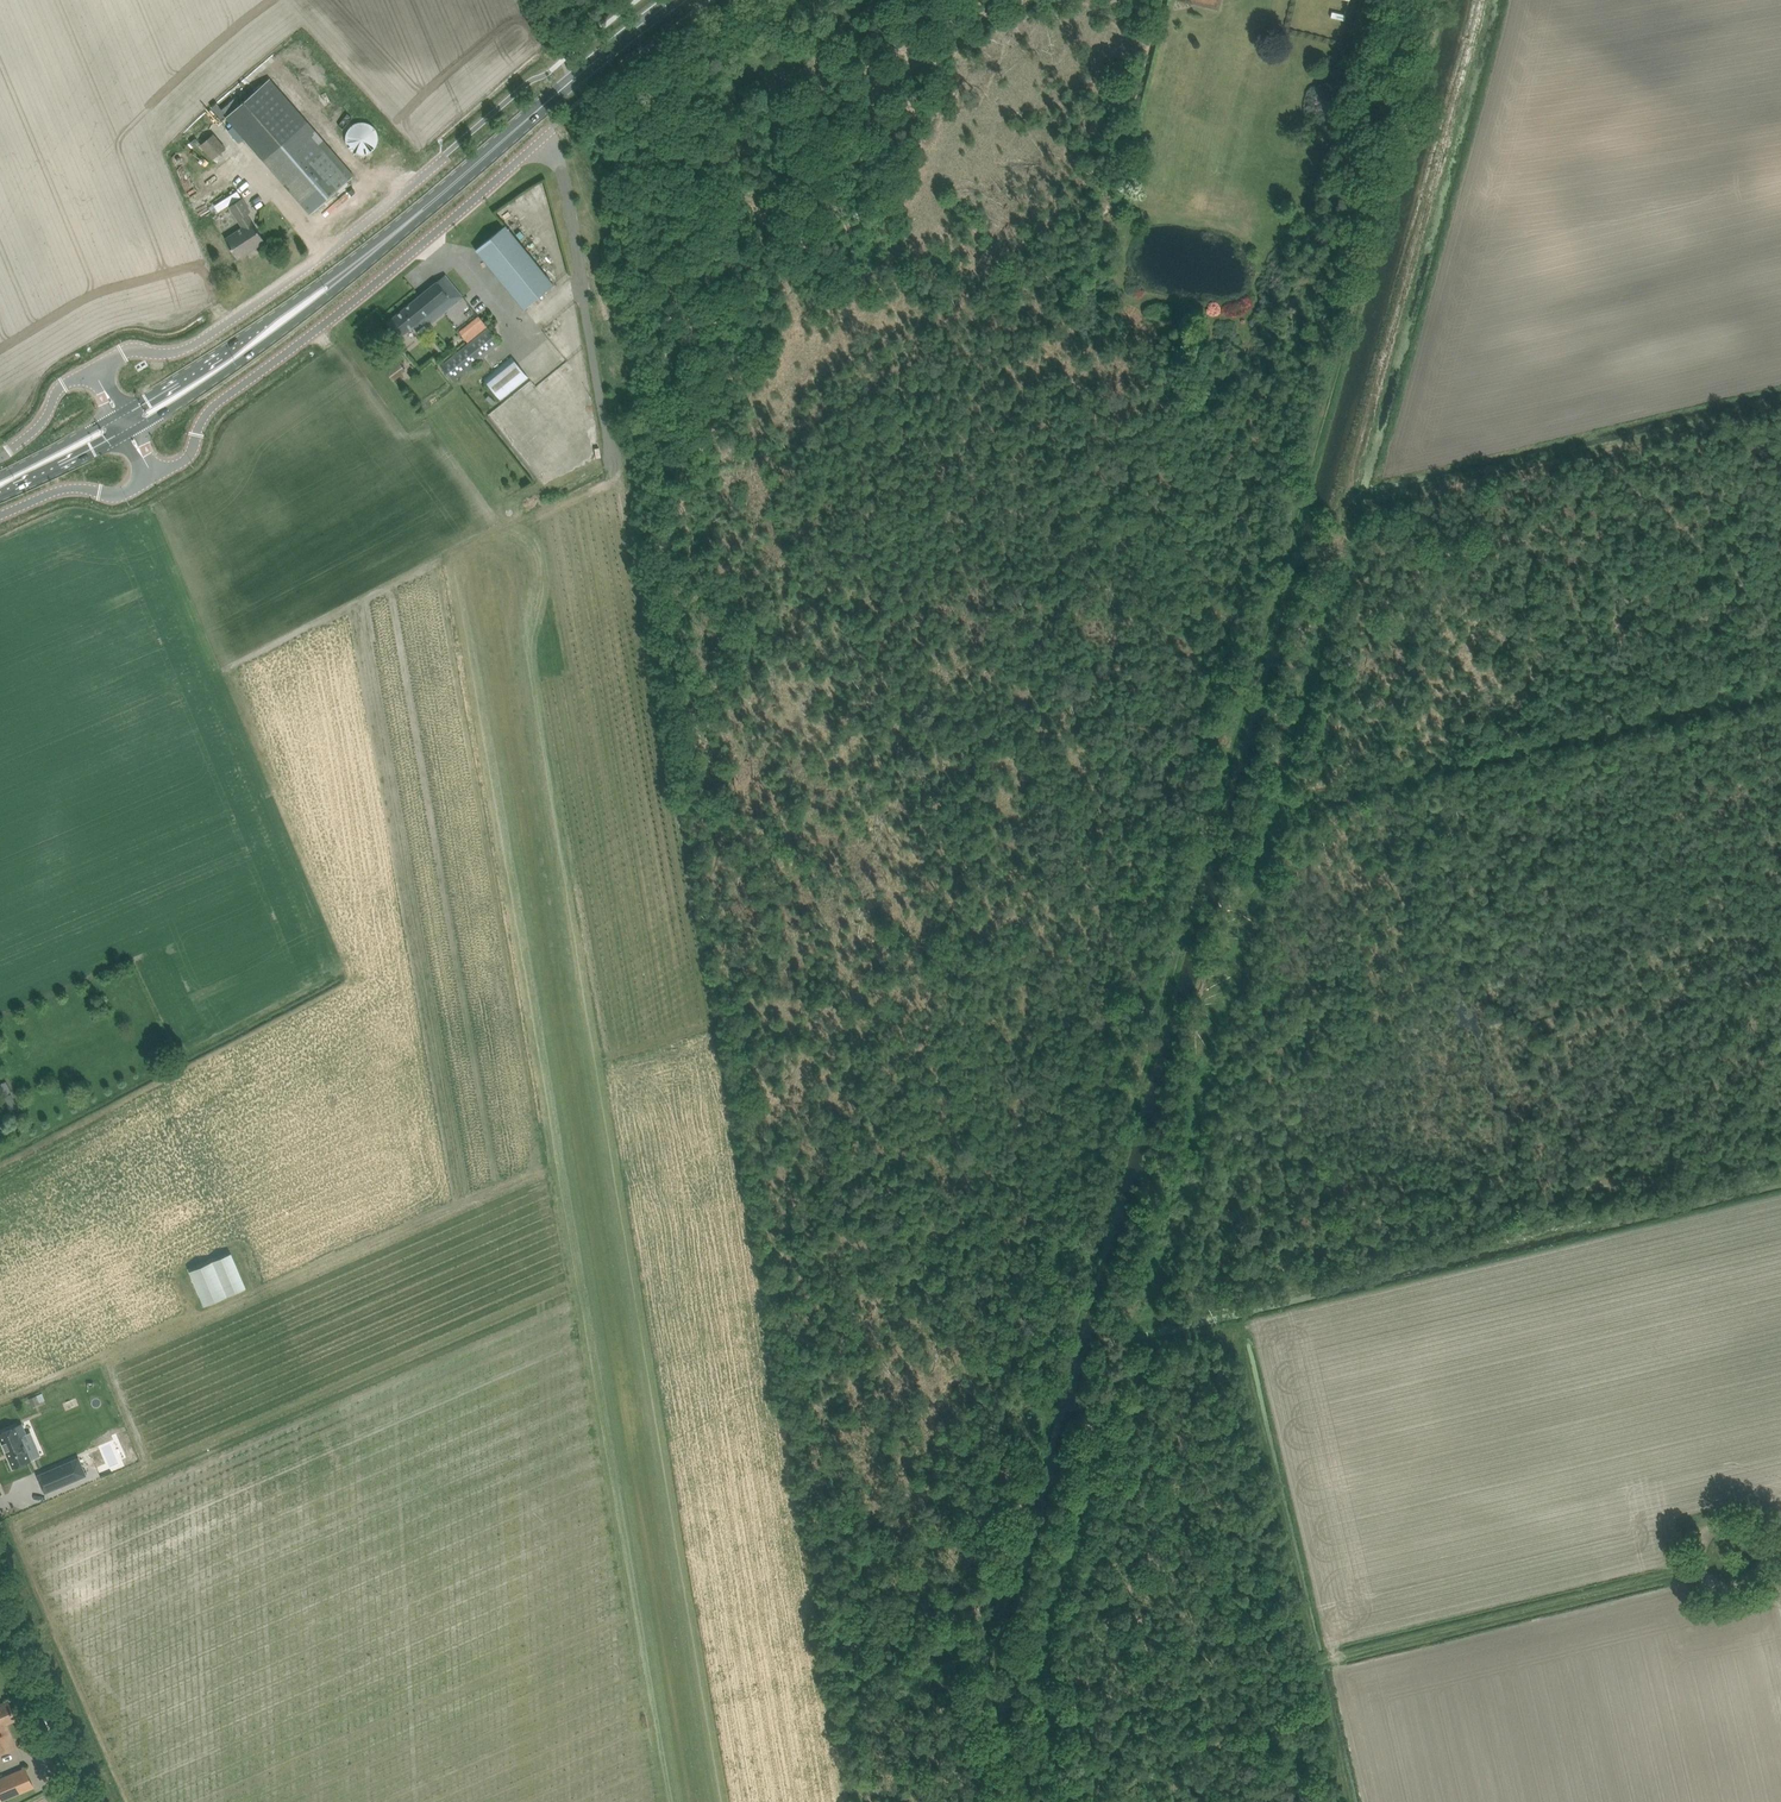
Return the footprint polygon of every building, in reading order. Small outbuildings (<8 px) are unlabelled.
[(1437,5),(1435,4),(1432,17),(1434,17),(1440,15),(1442,9),(1437,5)] [(268,79),(225,117),(263,160),(310,213),(353,175),(268,79)] [(343,149),(369,155),(376,128),(350,121),(343,149)] [(200,145),(212,160),(226,149),(213,133),(200,145)] [(196,138),(190,142),(193,146),(199,141),(196,138)] [(237,191),(214,205),(218,212),(241,197),(237,191)] [(225,238),(238,259),(265,241),(252,221),(251,221),(246,213),(250,211),(242,198),(229,206),(238,219),(243,227),(225,238)] [(476,249),(524,309),(554,284),(505,225),(476,249)] [(387,322),(400,337),(413,326),(419,333),(463,297),(445,274),(387,322)] [(440,365),(453,380),(500,342),(478,315),(459,330),(469,342),(440,365)] [(484,380),(501,400),(529,377),(512,357),(484,380)] [(383,369),(391,381),(405,371),(397,360),(383,369)] [(590,397),(572,399),(574,410),(591,409),(590,397)] [(1212,830),(1210,829),(1206,842),(1209,842),(1215,840),(1217,834),(1212,830)] [(4,1097),(3,1097),(9,1111),(11,1110),(18,1107),(11,1093),(4,1097)] [(189,1270),(204,1305),(246,1287),(232,1252),(189,1270)] [(37,1395),(29,1398),(32,1407),(40,1403),(37,1395)] [(0,1432),(0,1436),(13,1467),(31,1460),(24,1443),(23,1444),(19,1436),(27,1433),(22,1423),(0,1432)] [(79,1457),(38,1475),(45,1492),(86,1474),(79,1457)] [(984,1651),(982,1651),(982,1664),(984,1664),(990,1660),(990,1654),(984,1651)] [(16,1746),(7,1723),(16,1719),(8,1700),(0,1704),(0,1753),(16,1746)] [(2,1800),(34,1786),(26,1767),(0,1778),(0,1795),(2,1800)]
